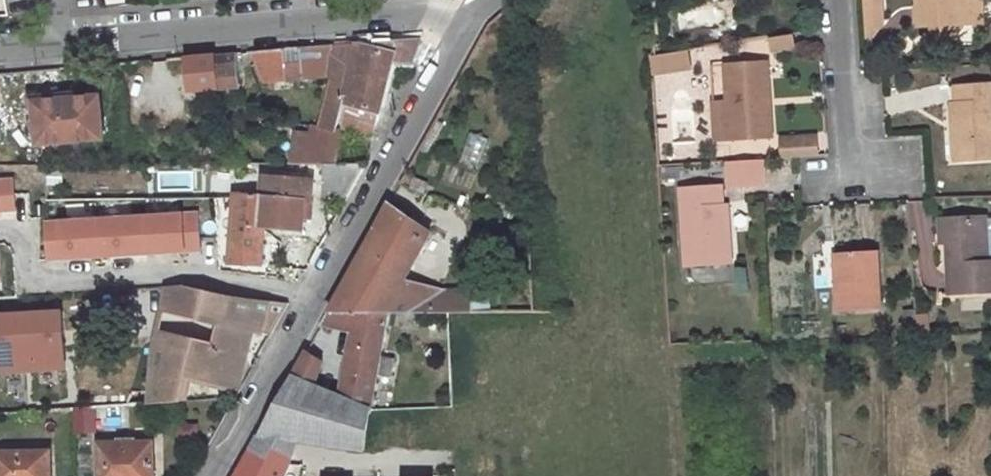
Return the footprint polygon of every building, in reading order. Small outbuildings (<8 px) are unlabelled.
[(658,34),(704,31),(701,0),(655,0),(658,34)] [(864,10),(881,9),(880,0),(864,0),(864,10)] [(918,28),(931,27),(950,26),(962,25),(960,0),(916,0),(918,28)] [(962,25),(982,24),(980,0),(960,0),(962,25)] [(881,9),(864,10),(866,46),(882,25),(881,9)] [(950,26),(931,27),(932,47),(951,46),(950,26)] [(796,33),(768,37),(771,52),(799,49),(796,33)] [(283,50),(253,53),(265,83),(326,78),(335,80),(323,129),(315,127),(314,135),(299,134),(298,149),(296,149),(295,164),(308,164),(366,165),(394,62),(413,63),(421,38),(364,43),(357,70),(331,53),(333,46),(302,48),(303,63),(285,64),(283,50)] [(357,70),(364,43),(333,46),(331,53),(357,70)] [(302,48),(283,50),(285,64),(303,63),(302,48)] [(685,49),(647,56),(650,76),(689,68),(685,49)] [(189,58),(191,90),(240,86),(238,54),(189,58)] [(768,59),(728,61),(731,138),(771,136),(768,59)] [(953,101),(956,160),(990,159),(990,81),(958,82),(958,101),(953,101)] [(104,139),(100,97),(75,99),(62,101),(61,94),(30,97),(31,108),(36,108),(39,145),(104,139)] [(818,156),(817,133),(775,135),(776,158),(818,156)] [(763,158),(722,160),(724,188),(764,186),(763,158)] [(281,165),(238,164),(237,174),(280,174),(281,165)] [(308,164),(307,195),(348,197),(366,165),(308,164)] [(405,177),(400,186),(407,189),(412,180),(405,177)] [(15,206),(13,180),(0,181),(0,206),(15,206)] [(720,185),(680,186),(683,264),(728,264),(727,201),(721,201),(720,185)] [(235,193),(228,247),(261,252),(264,228),(255,227),(259,195),(235,193)] [(259,195),(255,227),(264,228),(302,232),(305,200),(259,195)] [(426,242),(400,235),(409,219),(390,204),(329,313),(339,313),(367,313),(372,281),(403,287),(404,284),(426,242)] [(145,216),(147,254),(185,251),(185,243),(200,242),(198,212),(145,216)] [(941,218),(941,242),(933,242),(933,269),(949,278),(950,293),(990,293),(990,262),(989,262),(987,216),(956,217),(956,213),(948,213),(948,217),(941,218)] [(98,219),(100,257),(147,254),(145,216),(98,219)] [(100,257),(98,219),(45,222),(47,252),(62,251),(62,259),(100,257)] [(409,219),(400,235),(426,242),(430,234),(409,219)] [(185,243),(185,251),(200,250),(200,242),(185,243)] [(879,250),(835,252),(837,308),(880,308),(879,250)] [(47,260),(62,259),(62,251),(47,252),(47,260)] [(367,313),(389,313),(403,287),(372,281),(367,313)] [(404,284),(403,287),(389,313),(443,313),(443,292),(404,284)] [(222,324),(220,323),(227,298),(181,287),(164,288),(153,341),(191,340),(217,346),(222,324)] [(475,292),(443,292),(443,313),(475,313),(475,292)] [(227,298),(220,323),(222,324),(251,331),(271,335),(289,303),(227,298)] [(0,312),(0,375),(61,372),(58,309),(0,312)] [(329,313),(322,325),(338,328),(339,313),(329,313)] [(394,363),(380,361),(389,313),(367,313),(339,313),(338,328),(354,329),(341,398),(332,446),(365,451),(378,377),(391,379),(394,363)] [(217,346),(215,350),(246,357),(251,331),(222,324),(217,346)] [(246,357),(215,350),(217,346),(191,340),(153,341),(150,404),(180,402),(186,373),(239,388),(246,357)] [(308,352),(290,383),(313,391),(314,387),(323,360),(308,352)] [(290,383),(278,404),(306,413),(313,391),(290,383)] [(306,413),(296,441),(332,446),(341,398),(314,387),(313,391),(306,413)] [(278,404),(260,436),(296,441),(306,413),(278,404)] [(70,409),(71,434),(95,432),(93,408),(70,409)] [(260,436),(250,456),(291,461),(296,441),(260,436)] [(105,439),(105,445),(100,445),(100,475),(154,475),(153,443),(138,444),(138,438),(105,439)] [(0,453),(0,475),(51,475),(50,453),(0,453)] [(239,475),(283,475),(291,461),(250,456),(239,475)]
